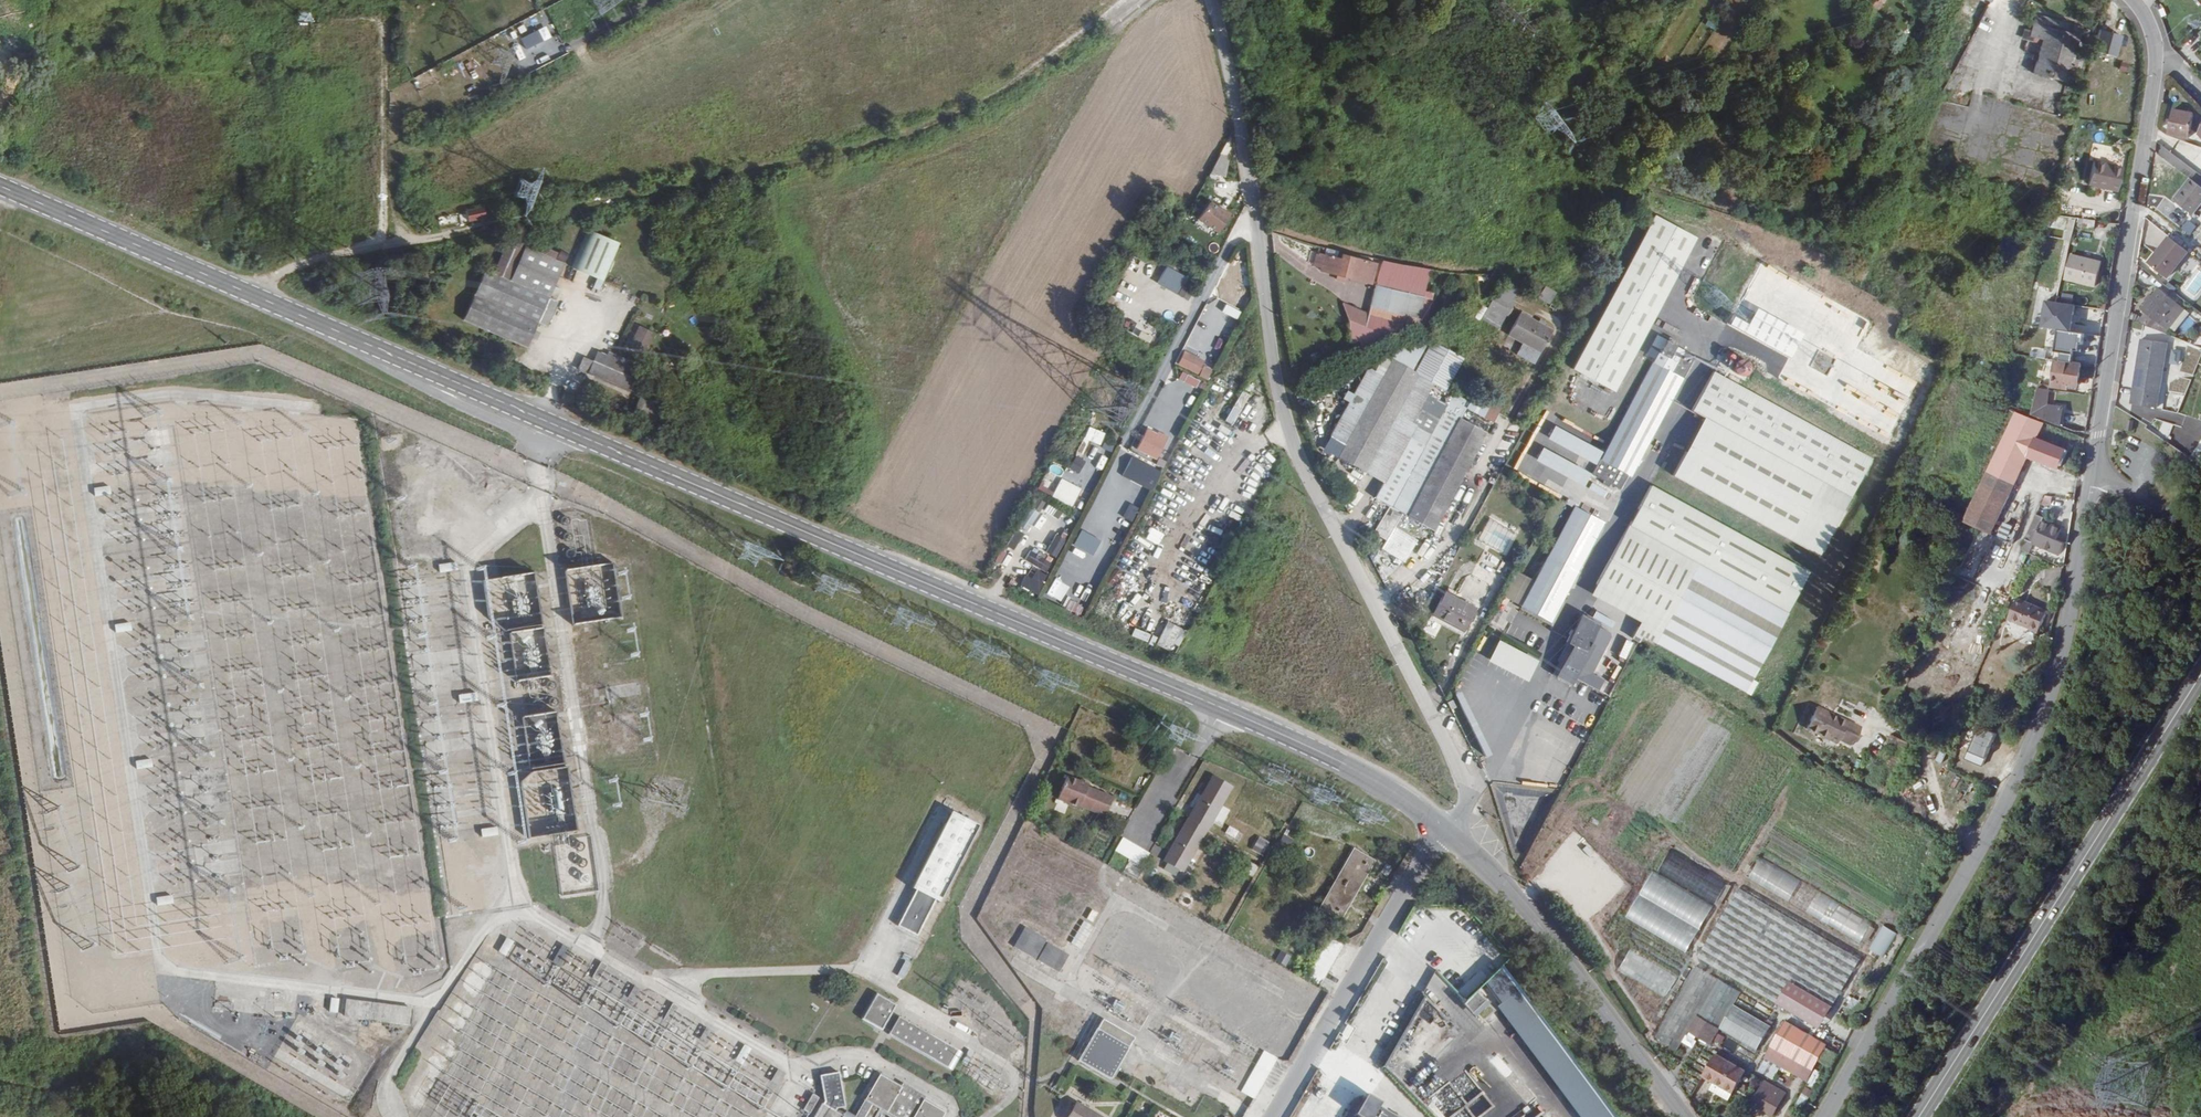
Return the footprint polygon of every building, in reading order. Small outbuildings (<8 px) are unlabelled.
[(1864,2),(1877,10),(1880,4),(1873,0),(1865,0),(1864,2)] [(2077,52),(2082,22),(2036,14),(2033,28),(2032,35),(2044,37),(2038,70),(2073,75),(2074,65),(2080,65),(2082,53),(2077,52)] [(2033,28),(2025,27),(2024,36),(2034,38),(2034,35),(2032,35),(2033,28)] [(2112,57),(2115,34),(2093,31),(2090,54),(2112,57)] [(2189,138),(2194,114),(2173,110),(2168,134),(2189,138)] [(1230,168),(1231,154),(1222,153),(1214,168),(1230,168)] [(2097,160),(2092,182),(2120,189),(2126,166),(2097,160)] [(2192,213),(2200,201),(2200,187),(2190,178),(2174,199),(2179,203),(2192,213)] [(2174,210),(2186,219),(2192,213),(2179,203),(2174,210)] [(1231,217),(1211,204),(1200,220),(1220,233),(1231,217)] [(2079,206),(2068,204),(2064,217),(2076,220),(2079,206)] [(482,223),(479,212),(462,216),(464,227),(482,223)] [(2083,216),(2081,226),(2098,229),(2100,219),(2083,216)] [(616,240),(582,226),(564,265),(598,280),(616,240)] [(2189,253),(2170,238),(2150,266),(2169,280),(2189,253)] [(523,346),(558,260),(517,242),(503,277),(480,267),(459,319),(523,346)] [(1358,277),(1363,257),(1330,247),(1328,252),(1312,247),(1311,250),(1318,252),(1314,264),(1325,267),(1324,272),(1332,274),(1333,270),(1358,277)] [(1318,252),(1311,250),(1308,258),(1316,261),(1318,252)] [(2074,253),(2068,276),(2100,284),(2105,261),(2074,253)] [(1390,262),(1369,256),(1354,301),(1400,316),(1407,295),(1416,266),(1390,262)] [(1192,293),(1182,287),(1188,276),(1167,265),(1157,283),(1189,300),(1192,293)] [(1546,285),(1539,297),(1551,303),(1558,291),(1546,285)] [(2160,331),(2181,304),(2162,289),(2145,311),(2150,315),(2143,324),(2160,331)] [(544,328),(556,299),(545,293),(533,322),(544,328)] [(1486,302),(1475,322),(1499,335),(1510,315),(1486,302)] [(1521,321),(1509,341),(1541,359),(1553,338),(1521,321)] [(634,339),(647,344),(652,330),(639,325),(634,339)] [(2193,342),(2200,345),(2200,327),(2200,326),(2193,342)] [(1652,334),(1640,328),(1624,356),(1637,362),(1652,334)] [(1630,478),(1694,359),(1682,353),(1671,373),(1663,369),(1675,347),(1652,334),(1637,362),(1649,370),(1600,462),(1592,475),(1604,482),(1602,485),(1608,489),(1610,486),(1619,490),(1626,476),(1630,478)] [(1388,361),(1409,372),(1422,348),(1408,339),(1403,348),(1397,345),(1388,361)] [(2156,408),(2167,344),(2141,340),(2130,404),(2156,408)] [(1408,375),(1417,379),(1437,391),(1442,383),(1454,361),(1452,359),(1425,344),(1423,347),(1422,348),(1409,372),(1408,375)] [(1671,373),(1682,353),(1674,349),(1663,369),(1671,373)] [(1187,351),(1180,363),(1201,373),(1207,361),(1187,351)] [(589,361),(584,372),(625,391),(626,391),(637,369),(604,354),(598,366),(589,361)] [(598,366),(602,357),(593,354),(589,361),(598,366)] [(584,372),(589,361),(578,357),(573,367),(584,372)] [(2084,364),(2059,361),(2055,385),(2066,387),(2067,382),(2080,384),(2084,364)] [(1408,374),(1392,365),(1382,384),(1373,401),(1358,393),(1347,412),(1331,442),(1345,450),(1339,461),(1364,475),(1395,420),(1417,379),(1408,375),(1408,374)] [(1691,406),(1852,489),(1872,449),(1712,366),(1691,406)] [(1198,387),(1201,379),(1182,371),(1179,379),(1198,387)] [(1373,401),(1382,384),(1367,376),(1358,393),(1373,401)] [(1410,428),(1426,397),(1431,387),(1417,379),(1395,420),(1410,428)] [(2037,417),(2063,425),(2066,408),(2066,407),(2050,405),(2052,390),(2048,389),(2048,384),(2041,384),(2033,416),(2037,417)] [(1447,409),(1426,397),(1410,428),(1429,439),(1431,439),(1446,411),(1447,409)] [(1454,400),(1449,411),(1464,419),(1469,408),(1454,400)] [(1474,401),(1469,412),(1493,425),(1496,418),(1498,414),(1474,401)] [(1533,404),(1527,401),(1516,422),(1522,425),(1533,404)] [(1444,415),(1485,438),(1488,432),(1464,419),(1449,411),(1446,411),(1444,415)] [(2046,422),(2019,414),(1969,523),(1981,529),(2016,545),(2029,516),(2009,506),(2030,459),(2059,472),(2069,451),(2039,438),(2046,422)] [(1485,438),(1444,415),(1431,439),(1425,450),(1422,449),(1406,440),(1382,487),(1374,502),(1391,511),(1380,531),(1375,539),(1387,545),(1382,555),(1404,567),(1415,544),(1394,533),(1403,518),(1432,533),(1450,500),(1458,503),(1460,493),(1456,491),(1472,461),(1485,438)] [(1395,420),(1364,475),(1382,487),(1406,440),(1410,428),(1395,420)] [(1136,453),(1157,462),(1169,435),(1147,426),(1136,453)] [(1579,467),(1592,475),(1600,462),(1586,454),(1579,467)] [(1148,482),(1154,469),(1134,458),(1127,471),(1148,482)] [(1127,471),(1123,477),(1145,488),(1148,482),(1127,471)] [(1575,473),(1571,481),(1577,484),(1582,477),(1575,473)] [(1792,532),(1821,548),(1852,489),(1822,474),(1792,532)] [(1062,477),(1054,494),(1074,504),(1083,487),(1062,477)] [(1744,689),(1807,562),(1654,483),(1603,583),(1653,609),(1639,635),(1644,637),(1744,689)] [(92,491),(94,500),(112,497),(111,488),(92,491)] [(1487,493),(1481,489),(1471,509),(1477,512),(1487,493)] [(1140,508),(1132,504),(1125,517),(1134,521),(1140,508)] [(1551,624),(1605,525),(1575,508),(1541,568),(1534,564),(1526,579),(1533,583),(1526,596),(1523,594),(1519,601),(1523,603),(1521,607),(1551,624)] [(2036,545),(2060,555),(2066,543),(2059,540),(2063,531),(2045,523),(2046,519),(2038,516),(2023,551),(2030,554),(2031,555),(2036,545)] [(1082,528),(1074,544),(1093,555),(1102,539),(1082,528)] [(1981,529),(1978,536),(1995,543),(1997,537),(1981,529)] [(1047,551),(1056,557),(1067,538),(1057,533),(1047,551)] [(1049,570),(1054,557),(1031,548),(1026,561),(1049,570)] [(456,561),(439,564),(440,572),(458,569),(456,561)] [(1747,691),(1812,565),(1807,562),(1744,689),(1747,691)] [(575,623),(620,617),(613,564),(567,570),(575,623)] [(1036,569),(1032,576),(1026,573),(1020,585),(1039,594),(1048,575),(1036,569)] [(1445,594),(1433,616),(1463,633),(1475,611),(1445,594)] [(1070,599),(1066,607),(1082,614),(1085,606),(1070,599)] [(1401,600),(1394,603),(1398,613),(1406,609),(1401,600)] [(2040,633),(2048,613),(2019,601),(2010,621),(2034,631),(2040,633)] [(1591,641),(1600,624),(1583,615),(1575,628),(1584,633),(1578,644),(1569,639),(1558,659),(1560,660),(1554,672),(1561,676),(1563,672),(1575,679),(1581,668),(1595,643),(1591,641)] [(1169,620),(1157,643),(1176,653),(1188,630),(1169,620)] [(112,626),(114,636),(133,632),(132,623),(112,626)] [(1584,633),(1575,628),(1569,639),(1578,644),(1584,633)] [(1630,631),(1620,649),(1603,680),(1618,688),(1642,639),(1644,637),(1639,635),(1630,631)] [(1598,637),(1595,643),(1581,668),(1603,680),(1620,649),(1598,637)] [(1501,639),(1491,660),(1530,680),(1541,659),(1501,639)] [(1563,672),(1561,676),(1573,683),(1575,679),(1563,672)] [(1464,690),(1455,693),(1462,713),(1471,710),(1464,690)] [(458,693),(459,703),(477,701),(476,691),(458,693)] [(1855,742),(1864,726),(1819,704),(1809,724),(1839,740),(1842,735),(1855,742)] [(1456,712),(1452,705),(1447,707),(1451,715),(1456,712)] [(559,740),(558,718),(544,719),(544,715),(523,716),(525,743),(539,742),(540,751),(553,750),(553,741),(559,740)] [(133,762),(135,772),(155,770),(154,760),(133,762)] [(1230,794),(1205,781),(1156,866),(1181,880),(1230,794)] [(1073,811),(1098,822),(1105,804),(1081,793),(1081,792),(1060,782),(1051,804),(1072,813),(1073,811)] [(978,826),(952,812),(913,887),(918,890),(935,898),(940,901),(978,826)] [(554,836),(558,835),(558,833),(579,830),(577,818),(552,822),(554,836)] [(480,827),(482,838),(498,835),(496,825),(480,827)] [(554,843),(563,895),(594,890),(590,870),(587,871),(581,838),(554,843)] [(1136,879),(1150,854),(1122,838),(1114,852),(1128,860),(1121,872),(1136,879)] [(1278,841),(1270,838),(1262,854),(1269,858),(1278,841)] [(1254,861),(1261,849),(1254,845),(1247,857),(1254,861)] [(1369,867),(1348,855),(1314,917),(1334,928),(1343,912),(1341,911),(1358,880),(1361,882),(1369,867)] [(1747,877),(1791,902),(1802,881),(1758,857),(1747,877)] [(1251,869),(1243,865),(1236,876),(1243,881),(1251,869)] [(1653,872),(1628,921),(1691,952),(1715,903),(1653,872)] [(935,898),(918,890),(899,926),(916,934),(935,898)] [(1809,913),(1860,942),(1871,923),(1820,893),(1809,913)] [(154,899),(155,907),(174,905),(173,896),(154,899)] [(1740,897),(1701,967),(1780,1010),(1793,986),(1838,1010),(1863,964),(1740,897)] [(1072,943),(1082,948),(1093,925),(1084,921),(1072,943)] [(1058,971),(1070,952),(1025,925),(1013,945),(1058,971)] [(1885,925),(1870,949),(1883,957),(1898,933),(1885,925)] [(1360,947),(1345,939),(1321,982),(1336,990),(1360,947)] [(512,944),(504,940),(496,954),(504,958),(512,944)] [(569,948),(563,944),(555,957),(562,960),(569,948)] [(1484,968),(1488,973),(1499,962),(1484,945),(1466,962),(1477,974),(1484,968)] [(1285,964),(1289,955),(1281,951),(1277,961),(1285,964)] [(1627,953),(1618,973),(1668,995),(1677,974),(1627,953)] [(608,965),(601,960),(592,975),(599,980),(608,965)] [(1578,1116),(1615,1116),(1514,967),(1467,998),(1482,1020),(1503,1006),(1578,1116)] [(1694,1037),(1721,986),(1699,974),(1660,1046),(1682,1058),(1694,1037)] [(641,989),(635,985),(626,998),(632,1002),(641,989)] [(1713,1030),(1724,1036),(1737,1012),(1744,999),(1721,986),(1701,1023),(1713,1030)] [(896,1004),(875,992),(859,1019),(880,1031),(881,1028),(887,1031),(884,1036),(949,1074),(954,1066),(962,1052),(896,1014),(895,1016),(891,1013),(896,1004)] [(337,1018),(337,999),(326,998),(325,1018),(337,1018)] [(679,1006),(672,1002),(664,1018),(671,1022),(679,1006)] [(345,1004),(345,1018),(408,1024),(410,1010),(345,1004)] [(1775,1032),(1737,1012),(1724,1036),(1762,1056),(1775,1032)] [(1103,1019),(1099,1027),(1130,1045),(1134,1037),(1103,1019)] [(1701,1023),(1694,1037),(1706,1044),(1713,1030),(1701,1023)] [(714,1028),(708,1024),(700,1037),(706,1041),(714,1028)] [(1111,1077),(1130,1045),(1099,1027),(1080,1059),(1111,1077)] [(1817,1072),(1831,1049),(1790,1027),(1777,1050),(1808,1067),(1817,1072)] [(1716,1050),(1724,1036),(1713,1030),(1706,1044),(1716,1050)] [(752,1047),(745,1043),(736,1059),(743,1063),(752,1047)] [(1276,1056),(1263,1049),(1242,1090),(1254,1096),(1276,1056)] [(1771,1061),(1775,1064),(1802,1079),(1808,1067),(1777,1050),(1771,1061)] [(1720,1060),(1708,1083),(1738,1100),(1751,1077),(1720,1060)] [(784,1069),(778,1065),(771,1078),(777,1082),(784,1069)] [(814,1116),(846,1116),(837,1111),(838,1108),(847,1107),(841,1070),(820,1073),(826,1101),(824,1103),(822,1103),(822,1101),(816,1113),(814,1116)] [(946,1113),(925,1101),(927,1097),(903,1084),(901,1087),(880,1075),(862,1108),(857,1116),(943,1116),(946,1113)] [(1770,1092),(1782,1099),(1785,1094),(1786,1091),(1774,1085),(1770,1092)] [(1806,1086),(1798,1102),(1805,1106),(1813,1090),(1806,1086)] [(1454,1116),(1479,1116),(1494,1104),(1482,1092),(1454,1116)] [(1792,1098),(1785,1094),(1782,1099),(1770,1092),(1760,1111),(1772,1116),(1782,1116),(1792,1098)] [(819,1097),(813,1093),(804,1108),(810,1112),(819,1097)] [(1066,1116),(1106,1116),(1076,1100),(1066,1116)] [(1361,1116),(1392,1116),(1369,1104),(1361,1116)]
